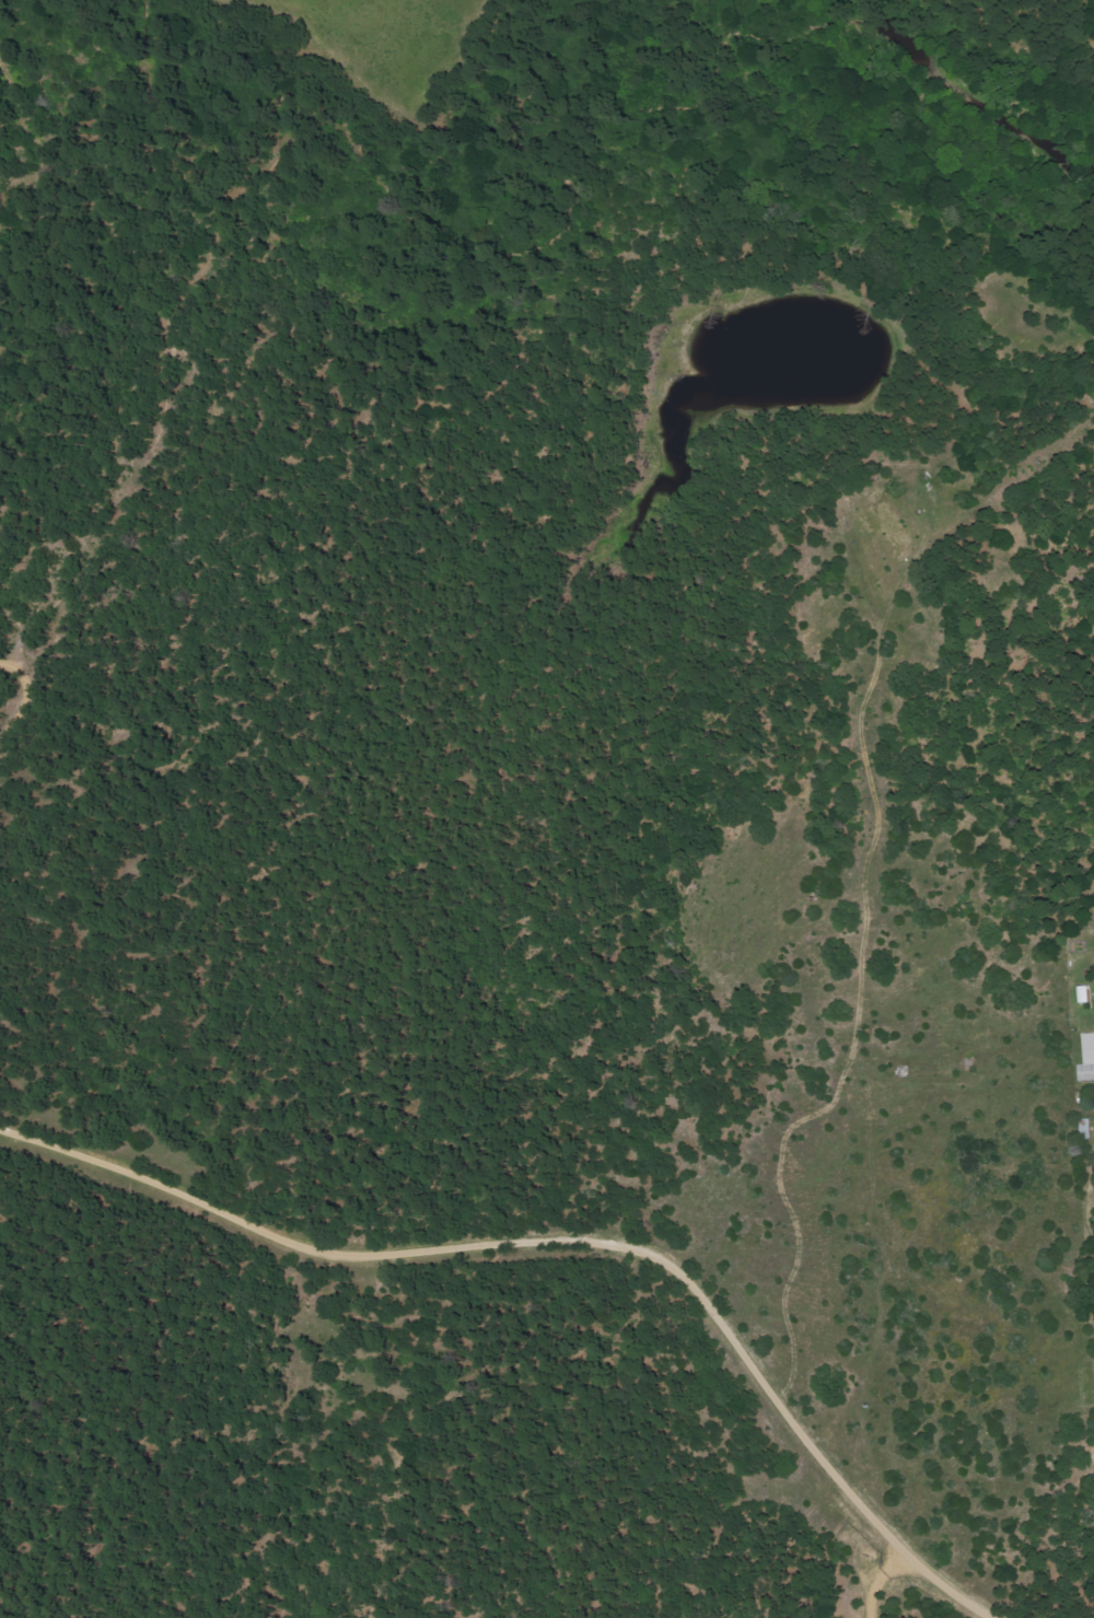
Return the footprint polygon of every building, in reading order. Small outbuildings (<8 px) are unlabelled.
[(1089,1065),(1082,1066),(1084,1084),(1093,1082),(1093,1034),(1086,1035),(1089,1065)]
